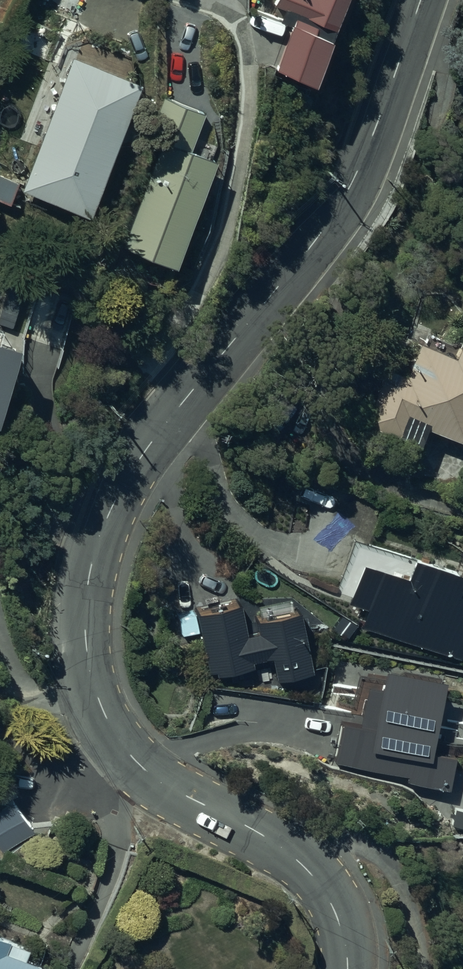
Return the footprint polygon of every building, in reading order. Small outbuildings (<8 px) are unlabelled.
[(274,5),(283,9),(279,19),(291,24),(273,70),(310,84),(328,38),(314,32),(317,24),(331,29),(342,0),(276,0),(274,5)] [(20,133),(39,94),(22,85),(40,49),(23,42),(0,88),(0,123),(20,133)] [(137,81),(69,54),(19,187),(85,214),(137,81)] [(202,112),(162,98),(148,138),(158,142),(120,249),(175,268),(213,159),(212,159),(217,145),(193,137),(202,112)] [(8,201),(18,179),(0,172),(0,198),(8,201)] [(424,345),(418,342),(406,375),(384,367),(362,426),(416,446),(423,426),(462,440),(462,437),(462,338),(458,336),(455,344),(428,334),(424,345)] [(12,348),(0,344),(0,390),(12,348)] [(242,591),(183,603),(202,687),(264,672),(269,690),(320,678),(301,596),(246,607),(242,591)] [(344,729),(341,757),(376,761),(375,767),(380,768),(380,772),(392,774),(390,785),(414,788),(416,778),(422,779),(423,769),(420,769),(427,715),(430,716),(434,684),(402,680),(398,712),(358,707),(355,730),(344,729)] [(441,773),(434,809),(462,815),(462,777),(441,773)] [(45,965),(24,957),(28,945),(0,934),(0,968),(44,968),(45,965)]
